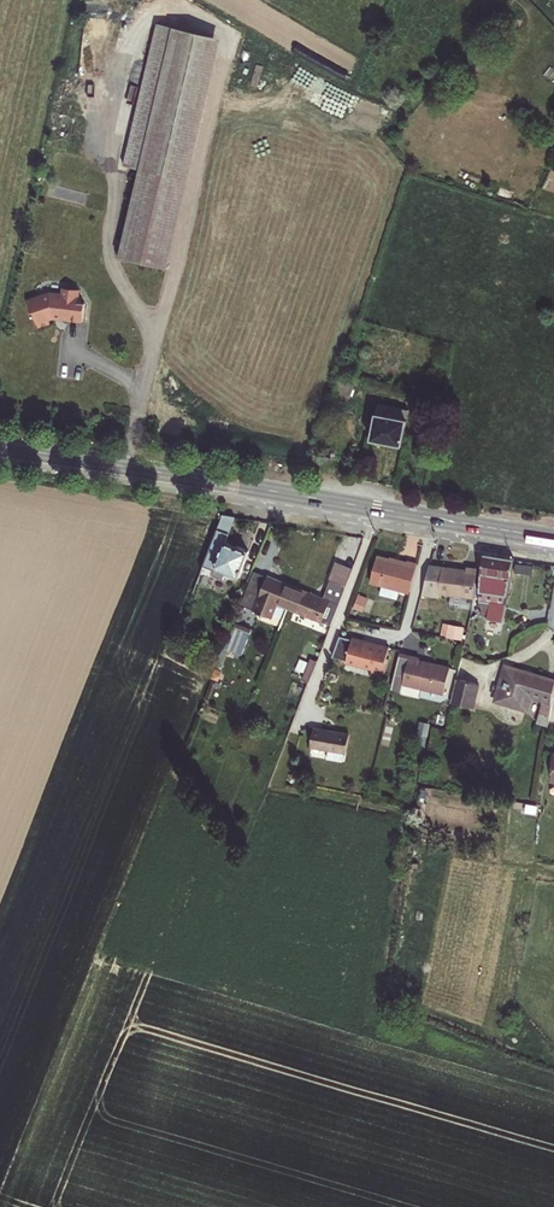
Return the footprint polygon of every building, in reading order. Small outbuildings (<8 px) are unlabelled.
[(164,267),(220,38),(156,23),(122,164),(138,168),(117,256),(164,267)] [(50,291),(26,294),(29,312),(30,312),(32,323),(46,321),(45,317),(52,316),(57,318),(79,324),(83,306),(76,304),(79,291),(64,288),(62,294),(50,291)] [(374,436),(407,442),(414,407),(381,400),(374,436)] [(330,453),(341,457),(345,450),(343,445),(337,443),(333,445),(330,453)] [(237,519),(225,517),(206,568),(217,572),(215,575),(227,580),(228,577),(241,582),(251,555),(227,545),(237,519)] [(516,563),(489,559),(483,591),(482,605),(484,620),(492,621),(491,625),(507,627),(516,563)] [(401,595),(412,598),(420,569),(409,566),(409,569),(380,561),(372,586),(384,590),(382,597),(400,600),(401,595)] [(340,567),(333,585),(348,590),(355,573),(340,567)] [(424,603),(441,606),(442,600),(445,574),(433,573),(424,603)] [(476,604),(480,576),(470,575),(470,577),(445,574),(442,600),(476,604)] [(280,607),(290,611),(299,590),(271,579),(257,614),(275,621),(280,607)] [(327,601),(299,590),(290,611),(319,622),(335,628),(348,590),(333,585),(327,601)] [(365,608),(368,595),(359,594),(356,607),(365,608)] [(444,622),(442,635),(465,637),(466,624),(444,622)] [(252,631),(236,625),(226,651),(242,657),(252,631)] [(393,650),(355,641),(354,643),(343,640),(335,659),(349,663),(348,666),(375,672),(374,677),(385,679),(393,650)] [(447,696),(453,670),(422,664),(424,659),(404,655),(395,691),(405,693),(406,687),(447,696)] [(320,662),(304,656),(295,678),(311,684),(320,662)] [(490,685),(493,672),(462,666),(459,679),(490,685)] [(553,718),(553,680),(552,679),(552,681),(543,679),(512,672),(506,700),(504,707),(536,715),(539,702),(550,704),(549,710),(545,728),(552,729),(553,718)] [(457,688),(452,712),(474,717),(480,693),(457,688)] [(351,739),(315,733),(311,752),(348,758),(351,739)]
